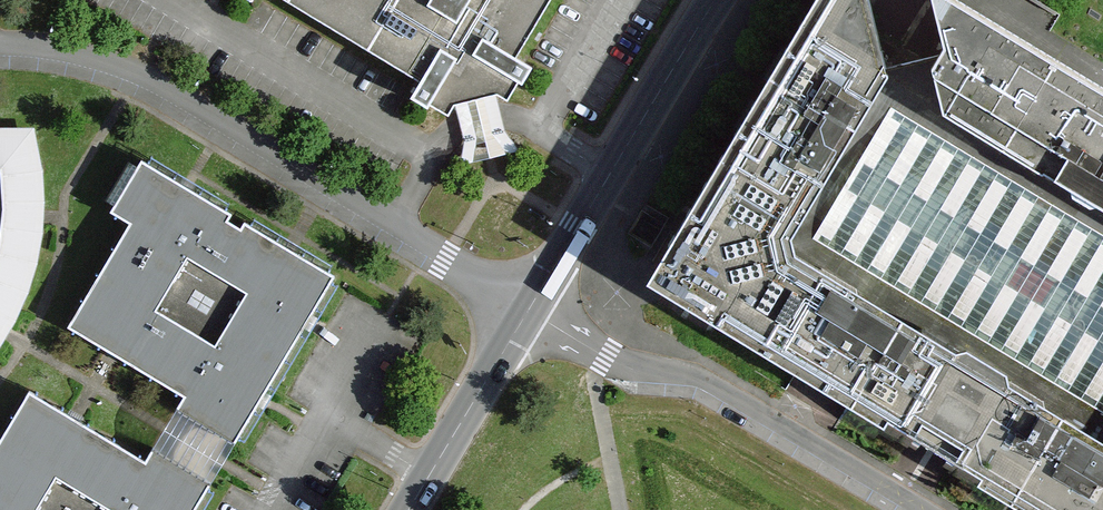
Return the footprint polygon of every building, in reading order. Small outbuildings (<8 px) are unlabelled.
[(351,35),(422,78),(416,88),(411,97),(428,107),(433,97),(445,104),(452,93),(463,99),(466,98),(466,100),(475,98),(484,96),(484,94),(487,93),(494,82),(505,89),(512,77),(522,83),(532,66),(517,58),(551,0),(428,0),(428,2),(425,0),(293,0),(351,35)] [(971,0),(936,0),(945,36),(934,53),(888,62),(871,0),(817,0),(647,287),(747,340),(750,335),(770,347),(767,353),(774,356),(777,351),(797,363),(794,368),(815,381),(850,402),(840,419),(874,439),(883,422),(977,479),(967,495),(992,509),(1004,509),(1011,499),(1029,509),(1102,509),(1102,83),(971,0)] [(1044,35),(1059,16),(1039,0),(1020,0),(1013,9),(1044,35)] [(37,129),(0,128),(0,348),(10,334),(31,292),(41,256),(47,217),(45,179),(37,129)] [(262,233),(141,161),(138,167),(129,161),(106,200),(114,205),(111,211),(131,223),(69,326),(117,355),(184,396),(176,409),(178,411),(234,444),(262,398),(335,276),(262,233)] [(32,391),(0,443),(0,509),(197,509),(214,483),(161,451),(155,448),(148,461),(80,420),(32,391)]
